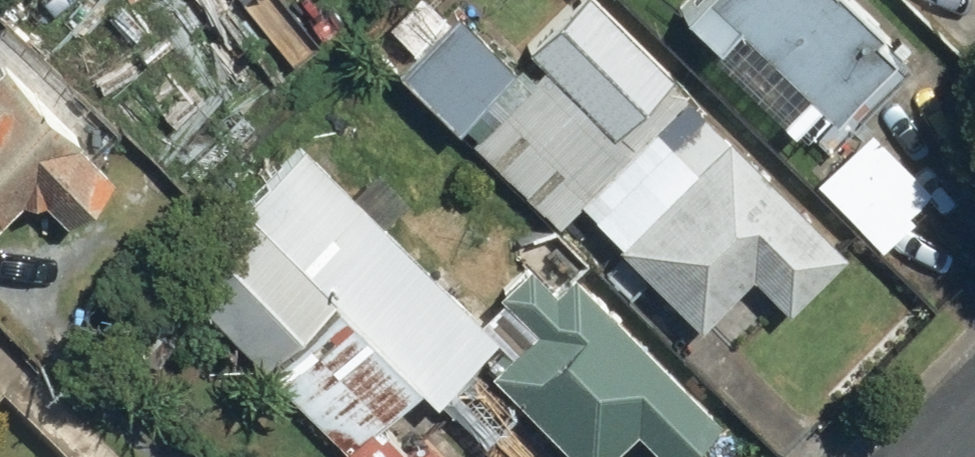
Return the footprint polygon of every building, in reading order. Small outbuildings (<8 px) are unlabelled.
[(580,262),(605,237),(576,209),(595,190),(611,206),(636,181),(600,146),(666,79),(585,0),(565,0),(500,67),(442,11),(379,77),(443,139),(448,133),(580,262)] [(903,67),(864,32),(872,23),(847,0),(680,0),(672,9),(723,56),(719,60),(799,133),(809,122),(833,144),(903,67)] [(15,204),(47,236),(102,181),(86,165),(112,138),(0,25),(0,218),(15,204)] [(837,259),(686,116),(651,152),(676,176),(600,256),(687,338),(739,283),(779,320),(837,259)] [(856,134),(802,188),(871,256),(925,202),(856,134)] [(486,338),(378,224),(393,210),(364,179),(345,197),(297,147),(161,276),(333,456),(335,456),(401,394),(413,407),(486,338)] [(569,273),(551,291),(521,260),(486,293),(525,335),(486,372),(567,456),(604,456),(631,431),(656,456),(672,456),(710,421),(569,273)] [(423,433),(405,451),(378,424),(346,456),(447,456),(423,433)]
